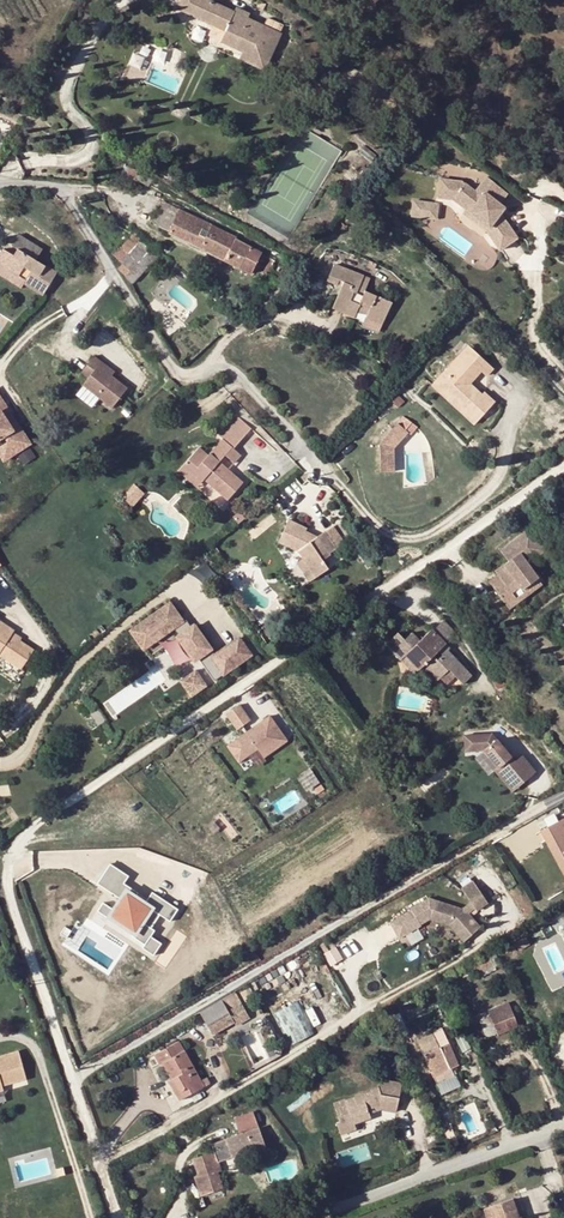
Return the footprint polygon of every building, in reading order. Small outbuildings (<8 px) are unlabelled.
[(188,9),(193,0),(174,0),(174,1),(188,9)] [(188,9),(207,19),(214,36),(237,48),(258,59),(259,60),(274,33),(213,0),(193,0),(188,9)] [(254,66),(258,59),(237,48),(233,55),(254,66)] [(140,72),(146,60),(133,54),(128,67),(140,72)] [(129,180),(133,182),(138,173),(119,162),(115,170),(130,178),(129,180)] [(359,176),(349,170),(343,177),(353,184),(359,176)] [(148,187),(151,180),(138,173),(133,182),(138,185),(139,183),(148,187)] [(440,177),(438,198),(455,199),(468,209),(465,213),(489,231),(500,250),(518,239),(502,214),(507,208),(501,203),(509,194),(487,175),(475,190),(463,180),(440,177)] [(439,203),(412,201),(411,216),(437,218),(439,203)] [(155,225),(168,231),(179,211),(165,204),(155,225)] [(167,234),(212,256),(223,233),(179,211),(168,231),(167,234)] [(138,237),(133,233),(120,249),(127,255),(117,267),(132,281),(157,253),(138,237)] [(223,233),(212,256),(250,274),(260,254),(234,241),(235,239),(223,233)] [(2,249),(0,252),(0,263),(26,279),(23,283),(43,295),(55,273),(35,260),(42,250),(17,235),(11,245),(17,249),(12,256),(2,249)] [(162,243),(157,253),(158,254),(167,259),(171,253),(169,251),(171,248),(162,243)] [(275,261),(270,259),(260,279),(265,282),(275,261)] [(21,286),(23,283),(26,279),(0,263),(0,273),(21,286)] [(369,310),(365,318),(382,326),(392,304),(364,292),(362,296),(357,294),(365,278),(335,265),(329,280),(337,283),(338,280),(343,283),(332,309),(354,319),(359,306),(369,310)] [(290,288),(282,296),(289,302),(296,295),(290,288)] [(382,326),(365,318),(362,325),(379,332),(382,326)] [(463,389),(469,383),(479,372),(485,377),(493,368),(467,346),(430,387),(442,398),(446,393),(458,403),(467,393),(463,389)] [(113,405),(129,386),(113,373),(100,363),(103,360),(95,354),(82,370),(89,376),(84,382),(113,405)] [(116,370),(103,360),(100,363),(113,373),(116,370)] [(481,395),(469,383),(463,389),(467,393),(458,403),(446,393),(442,398),(463,416),(481,395)] [(483,392),(481,395),(463,416),(473,426),(495,402),(483,392)] [(3,463),(32,444),(24,431),(16,435),(1,411),(8,407),(0,395),(0,457),(3,463)] [(224,425),(240,439),(248,430),(232,416),(224,425)] [(221,439),(232,449),(240,439),(224,425),(216,434),(221,439)] [(395,451),(409,435),(398,425),(379,446),(380,474),(395,474),(395,451)] [(207,455),(198,448),(182,466),(192,475),(195,472),(203,479),(207,475),(215,483),(212,487),(227,500),(242,482),(219,462),(224,456),(233,464),(240,455),(232,449),(221,439),(207,455)] [(177,471),(196,488),(203,479),(195,472),(192,475),(182,466),(177,471)] [(203,479),(212,487),(215,483),(207,475),(203,479)] [(132,510),(145,496),(134,486),(121,499),(132,510)] [(304,535),(305,531),(307,529),(288,520),(277,544),(296,553),(304,547),(310,554),(301,560),(314,578),(327,569),(321,561),(319,558),(327,552),(317,537),(314,540),(304,535)] [(331,526),(323,533),(335,550),(344,544),(331,526)] [(317,537),(305,531),(304,535),(314,540),(317,537)] [(528,565),(546,552),(530,531),(499,553),(510,568),(488,584),(502,603),(519,590),(521,592),(539,579),(528,565)] [(323,533),(317,537),(327,552),(329,554),(335,550),(323,533)] [(304,547),(296,553),(301,560),(310,554),(304,547)] [(329,554),(327,552),(319,558),(321,561),(330,555),(329,554)] [(308,583),(314,578),(301,560),(295,565),(308,583)] [(509,612),(526,599),(521,592),(519,590),(502,603),(509,612)] [(171,603),(129,631),(148,659),(177,639),(194,665),(201,660),(216,683),(256,656),(240,634),(214,652),(194,624),(188,627),(171,603)] [(432,631),(443,642),(454,632),(443,621),(432,631)] [(19,670),(32,651),(18,642),(10,637),(12,633),(0,625),(0,657),(19,670)] [(368,626),(363,631),(369,638),(374,633),(368,626)] [(275,636),(270,629),(263,634),(269,641),(275,636)] [(462,685),(471,677),(446,652),(449,649),(443,642),(432,631),(431,629),(419,641),(412,633),(404,640),(397,633),(384,645),(399,660),(404,656),(417,671),(422,666),(437,681),(440,679),(448,671),(455,678),(462,685)] [(20,639),(12,633),(10,637),(18,642),(20,639)] [(413,675),(417,671),(404,656),(399,660),(413,675)] [(94,662),(87,667),(100,685),(108,680),(94,662)] [(197,670),(180,681),(191,697),(207,686),(197,670)] [(446,686),(455,678),(448,671),(440,679),(446,686)] [(69,677),(63,682),(70,692),(77,687),(69,677)] [(501,678),(495,682),(502,690),(507,687),(501,678)] [(240,704),(225,714),(236,731),(242,727),(245,731),(225,745),(236,763),(257,749),(263,758),(289,741),(270,715),(255,725),(240,704)] [(104,717),(98,721),(107,733),(112,729),(104,717)] [(107,733),(98,721),(93,725),(102,737),(107,733)] [(476,750),(510,792),(537,770),(523,753),(515,759),(488,725),(465,743),(473,752),(476,750)] [(540,829),(563,874),(563,817),(540,829)] [(103,904),(99,911),(148,942),(145,947),(153,952),(159,943),(150,938),(154,931),(151,928),(159,916),(171,923),(180,909),(150,890),(145,898),(139,894),(140,892),(127,883),(131,876),(110,863),(96,885),(119,899),(112,910),(103,904)] [(475,885),(464,892),(472,906),(463,911),(438,902),(432,917),(446,922),(457,941),(477,930),(467,914),(474,910),(476,913),(488,907),(475,885)] [(548,917),(538,924),(546,938),(556,932),(548,917)] [(525,936),(515,942),(519,950),(529,944),(525,936)] [(480,978),(495,970),(492,964),(477,972),(480,978)] [(248,1016),(234,993),(221,1001),(233,1022),(234,1025),(248,1016)] [(279,1008),(290,1043),(316,1035),(304,1000),(279,1008)] [(221,1001),(200,1014),(212,1035),(233,1022),(221,1001)] [(505,1003),(487,1010),(494,1028),(497,1035),(518,1026),(510,1007),(506,1008),(505,1003)] [(396,1013),(398,1019),(411,1012),(409,1007),(396,1013)] [(494,1028),(487,1010),(477,1014),(484,1031),(494,1028)] [(458,1029),(454,1020),(446,1024),(450,1033),(458,1029)] [(458,1065),(443,1034),(441,1030),(431,1035),(433,1039),(420,1045),(434,1076),(458,1065)] [(463,1054),(470,1050),(462,1034),(454,1038),(463,1054)] [(163,1063),(171,1079),(174,1077),(181,1091),(186,1089),(189,1094),(209,1083),(206,1078),(199,1082),(192,1070),(194,1069),(178,1041),(153,1054),(159,1065),(163,1063)] [(4,1091),(3,1087),(27,1079),(18,1052),(0,1058),(0,1093),(4,1091)] [(174,1077),(171,1079),(168,1081),(179,1100),(189,1094),(186,1089),(181,1091),(174,1077)] [(402,1087),(380,1081),(378,1089),(380,1096),(399,1101),(402,1087)] [(345,1102),(345,1101),(333,1105),(339,1123),(335,1124),(339,1135),(354,1130),(353,1125),(369,1119),(368,1115),(367,1111),(380,1106),(381,1111),(395,1115),(399,1101),(380,1096),(378,1089),(370,1092),(370,1094),(345,1102)] [(381,1111),(380,1106),(367,1111),(368,1115),(381,1111)] [(252,1111),(233,1118),(239,1133),(257,1126),(252,1111)] [(258,1128),(210,1144),(213,1152),(193,1158),(198,1175),(195,1177),(201,1194),(220,1188),(215,1171),(219,1170),(216,1162),(253,1150),(256,1160),(267,1157),(258,1128)] [(186,1129),(169,1137),(175,1149),(192,1140),(186,1129)] [(513,1200),(486,1209),(489,1217),(519,1217),(513,1200)]
